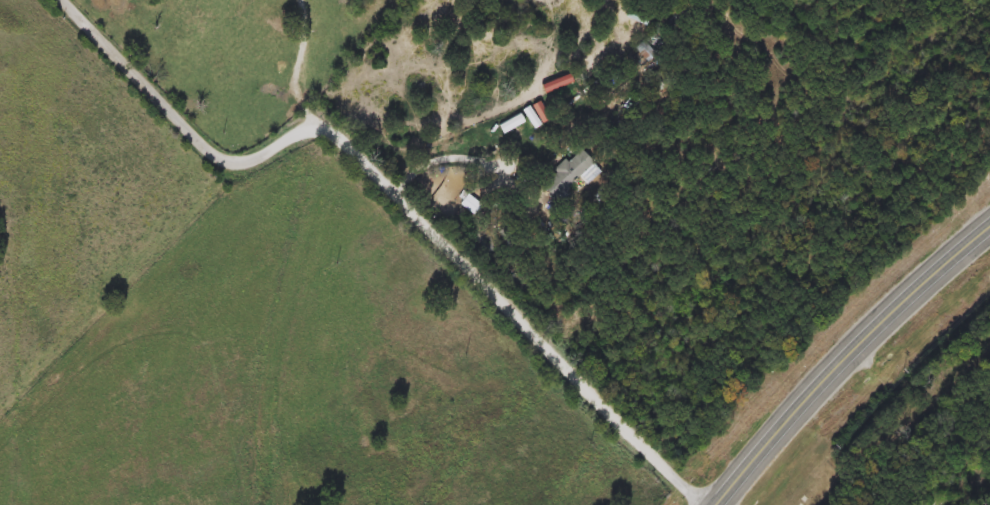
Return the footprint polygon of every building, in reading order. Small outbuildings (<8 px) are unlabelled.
[(635,48),(645,41),(655,55),(644,62),(635,48)] [(540,186),(577,149),(591,163),(554,200),(540,186)] [(473,216),(458,204),(466,194),(481,206),(473,216)]
